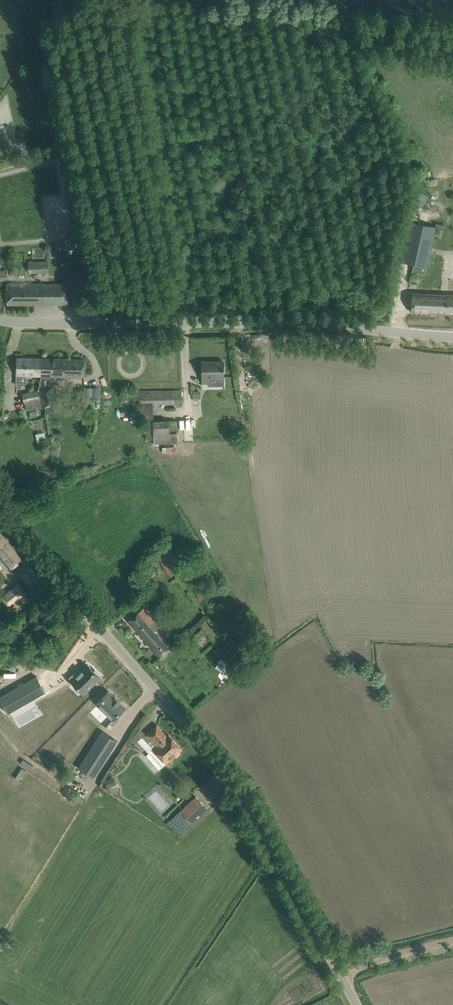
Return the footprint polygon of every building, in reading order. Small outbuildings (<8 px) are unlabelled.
[(422,207),(428,195),(421,192),(415,203),(422,207)] [(431,230),(407,224),(398,263),(422,269),(431,230)] [(32,261),(28,261),(29,274),(48,273),(48,261),(32,262),(32,261)] [(7,270),(0,272),(0,280),(8,279),(7,270)] [(7,304),(68,304),(67,284),(7,284),(7,304)] [(412,294),(412,312),(452,314),(452,295),(412,294)] [(17,358),(17,375),(35,376),(41,376),(42,359),(35,358),(17,358)] [(41,376),(39,390),(51,387),(50,376),(84,377),(84,360),(42,359),(41,376)] [(224,362),(202,362),(202,372),(202,383),(209,383),(209,378),(224,377),(224,372),(224,362)] [(51,387),(39,390),(42,407),(45,406),(55,404),(56,404),(52,387),(51,387)] [(39,390),(23,394),(25,403),(27,411),(42,407),(39,390)] [(181,391),(123,391),(123,400),(139,400),(139,404),(141,404),(141,418),(141,421),(146,421),(146,439),(154,439),(154,444),(175,443),(178,443),(177,431),(177,420),(154,420),(153,404),(176,403),(182,403),(182,401),(181,391)] [(10,570),(22,561),(0,531),(0,557),(10,570)] [(183,569),(170,547),(157,556),(170,577),(183,569)] [(212,581),(196,592),(201,600),(217,589),(212,581)] [(1,596),(9,606),(26,593),(19,583),(1,596)] [(161,658),(168,651),(172,648),(151,624),(155,621),(143,608),(136,614),(128,621),(161,658)] [(75,672),(68,679),(84,693),(100,676),(99,675),(100,674),(95,670),(94,671),(88,665),(78,675),(75,672)] [(0,697),(0,701),(7,714),(45,692),(36,676),(0,697)] [(358,679),(366,703),(371,701),(362,677),(358,679)] [(108,691),(97,703),(113,719),(110,723),(113,726),(119,719),(116,717),(125,707),(119,701),(120,701),(115,696),(114,697),(108,691)] [(156,746),(167,736),(157,725),(146,735),(156,746)] [(102,732),(79,768),(94,778),(118,741),(102,732)] [(153,749),(166,763),(182,749),(169,735),(167,736),(156,746),(153,749)] [(12,751),(0,744),(0,772),(12,751)] [(181,810),(184,813),(178,818),(187,828),(207,809),(196,796),(181,810)]
